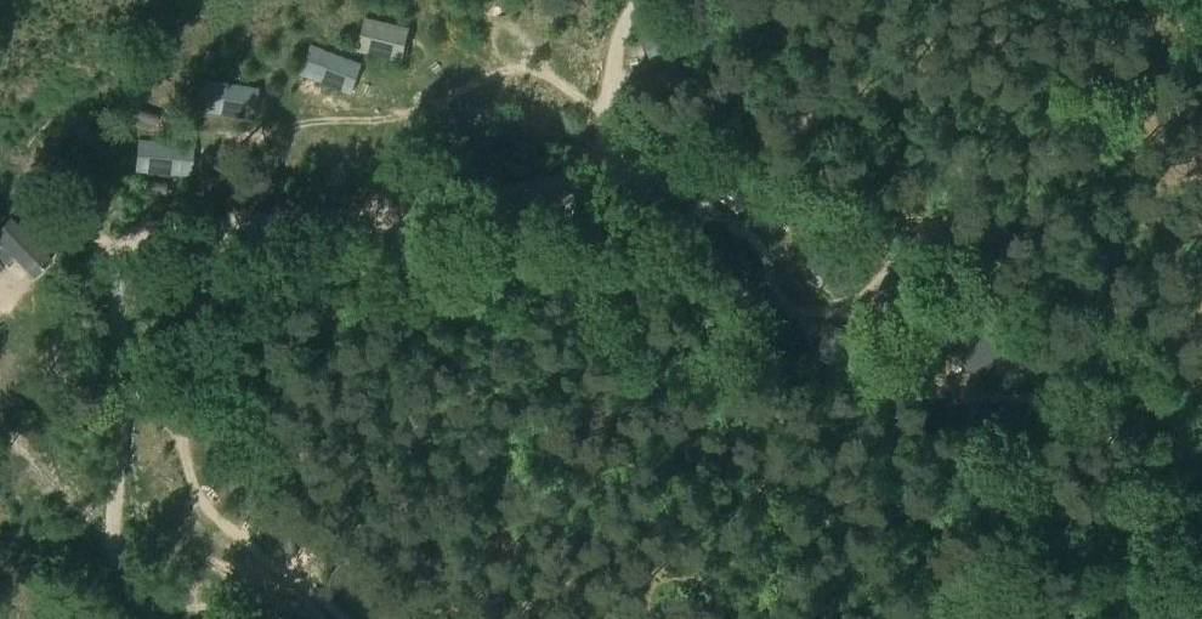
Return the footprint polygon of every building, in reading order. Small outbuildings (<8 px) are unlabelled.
[(401,57),(408,24),(362,15),(355,49),(401,57)] [(306,44),(298,75),(352,88),(360,57),(306,44)] [(197,110),(252,115),(255,82),(200,78),(197,110)] [(135,142),(135,169),(187,169),(187,143),(135,142)] [(3,267),(3,266),(13,257),(33,277),(51,260),(10,218),(0,228),(0,270),(3,267)] [(838,235),(810,259),(837,291),(865,268),(838,235)] [(703,273),(744,288),(755,260),(714,245),(703,273)] [(910,324),(922,297),(883,280),(871,308),(910,324)] [(956,338),(982,373),(1006,355),(980,320),(956,338)] [(828,322),(817,350),(858,364),(868,336),(828,322)] [(987,409),(985,439),(1028,441),(1030,411),(987,409)] [(234,474),(214,488),(222,499),(242,485),(234,474)] [(257,528),(273,511),(263,501),(247,518),(257,528)] [(297,549),(294,525),(280,527),(283,551),(297,549)]
